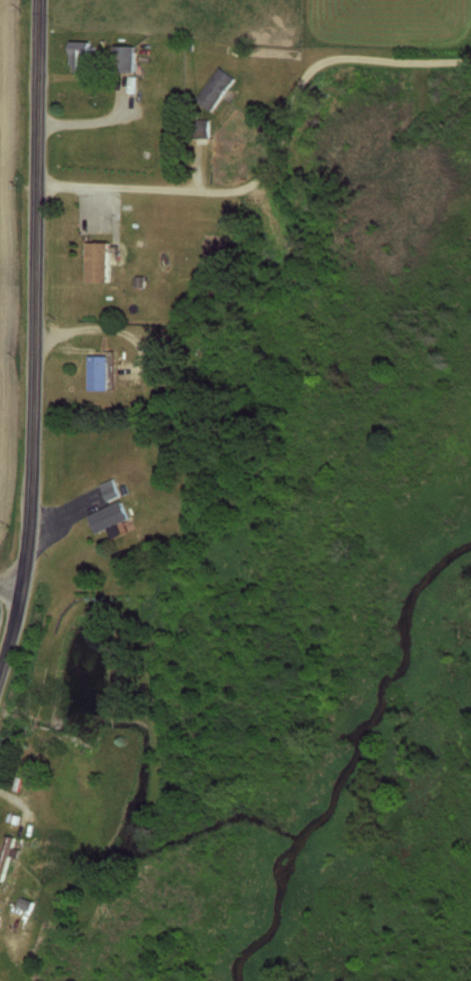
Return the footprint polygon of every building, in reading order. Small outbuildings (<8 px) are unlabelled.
[(68,72),(87,72),(87,41),(68,41),(68,72)] [(133,46),(111,46),(111,72),(133,72),(133,46)] [(234,79),(219,67),(195,100),(211,111),(234,79)] [(209,120),(189,120),(189,137),(209,137),(209,120)] [(85,243),(85,282),(109,282),(109,243),(85,243)] [(88,391),(108,391),(108,356),(88,356),(88,391)] [(87,514),(95,532),(128,517),(120,499),(87,514)] [(4,834),(0,847),(0,882),(2,883),(16,838),(4,834)]
